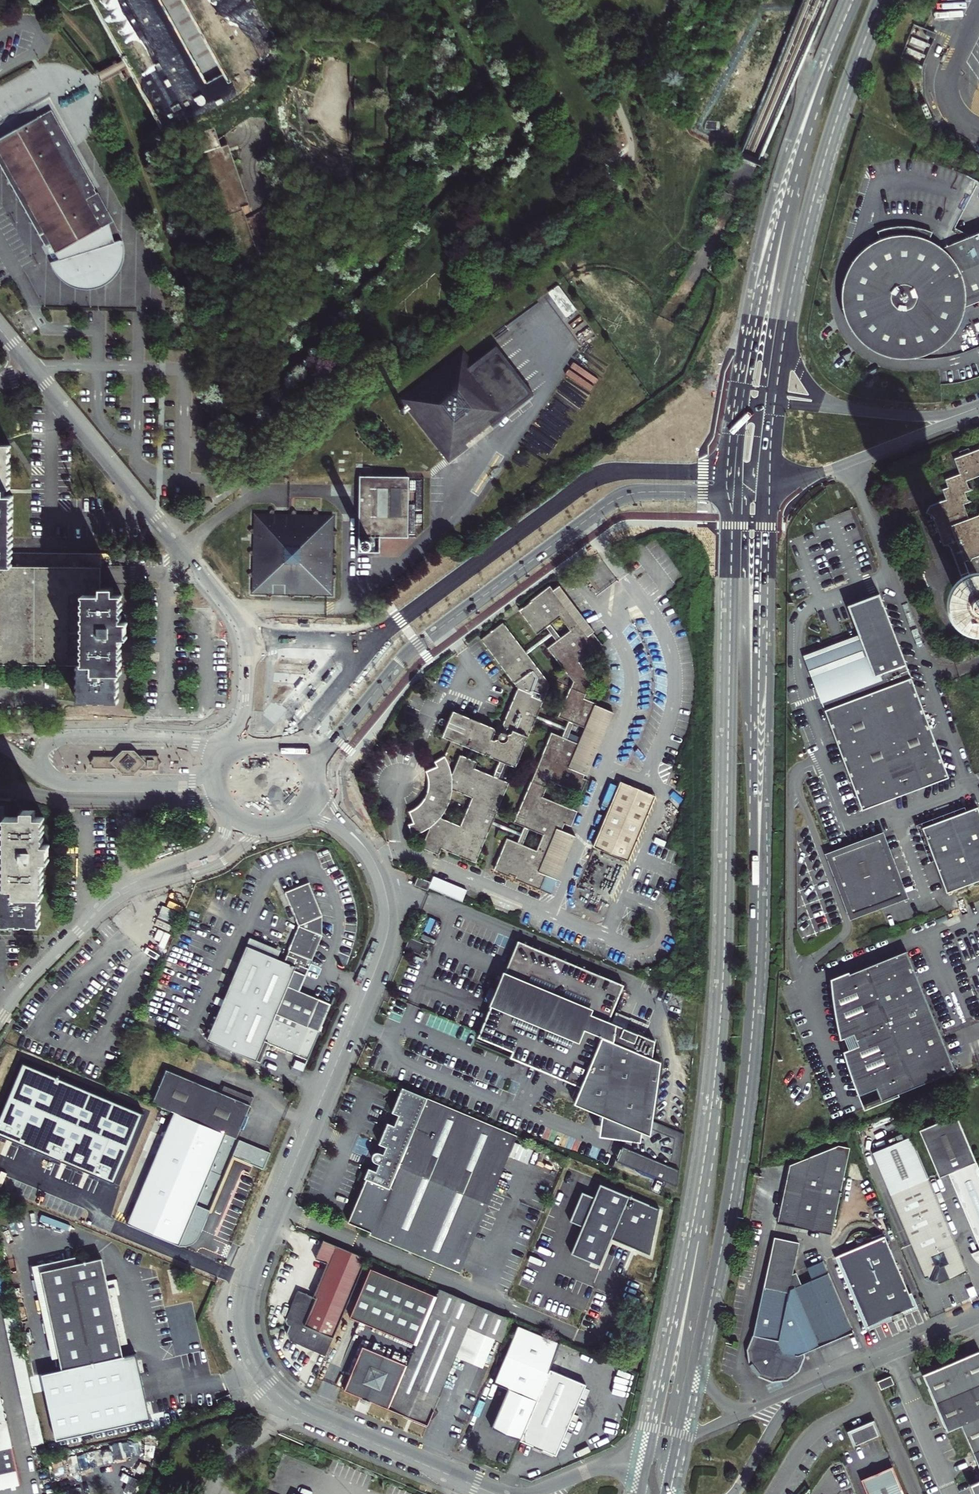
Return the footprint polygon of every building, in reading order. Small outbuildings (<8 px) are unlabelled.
[(78,14),(97,7),(129,63),(153,115),(140,126),(236,397),(448,146),(457,148),(465,139),(470,143),(470,147),(478,153),(481,152),(486,150),(504,129),(479,83),(481,80),(436,0),(340,0),(342,4),(342,16),(336,16),(320,15),(312,0),(187,0),(223,68),(226,74),(223,76),(205,85),(179,35),(160,0),(67,0),(78,14)] [(0,141),(0,166),(53,263),(51,267),(53,272),(58,278),(62,281),(68,285),(73,287),(81,289),(88,289),(96,288),(103,285),(107,282),(113,276),(117,270),(120,263),(122,256),(122,250),(121,244),(114,246),(108,227),(112,225),(53,113),(0,141)] [(924,250),(932,232),(916,228),(896,227),(875,233),(883,250),(872,257),(867,262),(858,273),(855,280),(853,294),(853,301),(855,315),(862,328),(867,333),(878,342),(891,348),(898,349),(913,348),(926,344),(938,336),(948,325),(953,312),(955,304),(978,294),(978,234),(971,237),(942,249),(929,254),(924,250)] [(466,447),(451,459),(444,451),(441,453),(439,450),(442,448),(430,434),(427,436),(425,433),(428,431),(417,417),(414,419),(412,416),(414,414),(407,405),(416,398),(414,395),(417,393),(419,396),(433,384),(431,382),(434,380),(436,382),(450,371),(448,368),(451,366),(453,369),(459,364),(465,371),(468,376),(475,370),(468,360),(463,354),(400,404),(447,463),(450,467),(469,452),(466,447)] [(529,397),(495,354),(475,370),(468,376),(465,371),(459,364),(453,369),(451,366),(448,368),(450,371),(436,382),(434,380),(431,382),(433,384),(419,396),(417,393),(414,395),(416,398),(407,405),(414,414),(412,416),(414,419),(417,417),(428,431),(425,433),(427,436),(430,434),(442,448),(439,450),(441,453),(444,451),(451,459),(466,447),(456,435),(481,415),(491,428),(502,420),(529,397)] [(20,566),(20,553),(13,553),(13,550),(11,550),(11,547),(13,547),(13,543),(12,543),(12,540),(13,540),(13,536),(12,536),(12,531),(13,531),(13,528),(12,528),(12,523),(13,523),(13,519),(12,519),(12,512),(13,512),(13,509),(12,509),(12,506),(13,506),(13,503),(12,503),(12,499),(13,499),(13,495),(9,495),(9,489),(10,489),(10,486),(9,486),(9,481),(10,481),(10,476),(9,476),(9,473),(11,473),(11,470),(9,470),(9,467),(11,467),(11,464),(9,464),(9,458),(11,458),(11,453),(9,453),(9,448),(11,448),(11,445),(0,445),(0,566),(20,566)] [(972,582),(964,561),(978,555),(978,513),(978,515),(969,519),(963,504),(971,501),(968,500),(965,492),(972,489),(968,487),(966,480),(978,475),(978,449),(954,458),(960,473),(945,479),(948,487),(943,489),(946,499),(929,505),(926,513),(932,515),(943,545),(946,545),(949,546),(951,548),(952,550),(965,585),(967,584),(969,583),(972,582)] [(359,476),(357,554),(380,554),(380,539),(409,539),(409,477),(359,476)] [(254,514),(252,592),(324,594),(331,594),(333,515),(286,514),(254,514)] [(77,665),(77,669),(78,669),(78,673),(76,673),(76,677),(78,677),(78,682),(76,682),(76,686),(78,686),(78,688),(76,688),(76,693),(78,693),(78,698),(76,698),(76,703),(89,703),(90,701),(95,701),(94,702),(101,702),(101,701),(106,701),(106,702),(118,703),(118,698),(117,698),(117,693),(118,693),(118,689),(117,689),(117,686),(118,686),(118,682),(117,682),(117,677),(118,677),(118,674),(121,674),(121,671),(120,671),(120,666),(121,666),(121,662),(120,662),(120,652),(122,652),(122,649),(120,649),(120,646),(122,646),(122,642),(120,642),(120,639),(127,639),(127,635),(126,635),(126,625),(127,625),(127,622),(120,621),(120,605),(122,605),(122,602),(120,602),(120,598),(122,598),(122,594),(113,594),(113,587),(100,587),(101,580),(94,580),(94,567),(101,567),(101,553),(20,553),(20,566),(0,566),(0,664),(77,665)] [(589,779),(616,716),(610,714),(612,708),(599,703),(599,704),(586,698),(594,680),(582,664),(610,644),(599,630),(593,635),(559,588),(554,582),(531,598),(533,600),(520,609),(539,635),(548,628),(552,632),(555,637),(559,642),(550,649),(574,682),(559,718),(570,723),(568,727),(566,733),(564,738),(553,733),(515,824),(525,828),(524,832),(521,838),(519,843),(509,839),(495,871),(511,878),(512,875),(523,880),(521,884),(546,894),(553,880),(558,882),(577,836),(564,830),(567,823),(570,824),(577,809),(545,795),(552,781),(588,796),(594,781),(589,779)] [(972,582),(969,583),(967,584),(965,585),(963,587),(961,589),(960,592),(959,594),(959,597),(959,600),(960,603),(961,605),(963,607),(965,609),(970,612),(972,612),(975,612),(978,612),(978,611),(978,583),(978,582),(975,582),(972,582)] [(571,589),(566,583),(559,588),(593,635),(599,630),(601,629),(571,589)] [(863,811),(906,796),(950,779),(881,595),(848,607),(858,635),(861,643),(845,649),(844,647),(836,649),(837,652),(809,662),(822,698),(828,698),(827,712),(834,713),(833,729),(839,729),(839,745),(863,811)] [(517,769),(534,727),(536,728),(539,721),(541,716),(544,709),(542,708),(552,685),(535,661),(536,660),(531,655),(528,650),(523,643),(522,644),(504,621),(482,637),(519,688),(503,727),(507,729),(506,733),(504,732),(502,733),(500,734),(499,735),(495,734),(498,729),(453,710),(442,736),(501,762),(506,764),(517,769)] [(555,637),(552,632),(528,650),(531,655),(555,637)] [(566,733),(568,727),(541,716),(539,721),(566,733)] [(161,762),(159,760),(159,755),(140,755),(140,756),(137,753),(134,750),(122,750),(119,753),(116,756),(93,756),(93,758),(89,762),(93,765),(93,768),(116,768),(119,771),(122,774),(134,774),(137,771),(140,769),(140,770),(159,770),(159,765),(161,762)] [(425,832),(430,829),(421,848),(440,856),(442,849),(477,863),(489,833),(491,833),(494,826),(496,820),(499,814),(498,813),(511,782),(501,778),(495,776),(476,768),(479,762),(461,755),(453,774),(451,769),(450,763),(444,753),(434,760),(437,766),(428,771),(430,777),(431,783),(430,790),(428,796),(425,802),(423,804),(421,806),(415,810),(410,813),(413,823),(406,825),(408,838),(413,836),(419,835),(425,832)] [(506,764),(501,762),(495,776),(501,778),(506,764)] [(622,783),(594,848),(629,863),(657,798),(622,783)] [(582,811),(577,809),(570,824),(575,827),(582,811)] [(40,925),(40,896),(43,896),(43,861),(49,861),(49,844),(44,844),(44,817),(35,817),(35,810),(22,810),(22,817),(4,817),(4,887),(0,887),(0,924),(40,925)] [(973,811),(919,831),(944,896),(978,882),(978,826),(973,811)] [(494,826),(521,838),(524,832),(496,820),(494,826)] [(826,858),(848,915),(877,903),(898,895),(875,838),(826,858)] [(431,882),(426,881),(425,880),(418,877),(415,885),(428,890),(431,882)] [(432,878),(428,890),(463,900),(466,889),(432,878)] [(207,1041),(256,1061),(264,1041),(269,1043),(308,1060),(331,1005),(299,991),(308,969),(305,968),(309,959),(312,961),(323,935),(323,916),(309,883),(285,892),(299,926),(288,950),(289,951),(285,963),(247,947),(207,1041)] [(406,947),(419,953),(423,943),(410,937),(406,947)] [(624,985),(519,941),(479,1038),(513,1052),(511,1059),(582,1088),(576,1104),(631,1127),(617,1161),(677,1186),(685,1133),(652,1122),(656,1062),(649,1057),(655,1041),(626,1028),(612,1023),(609,1022),(624,985)] [(953,1073),(905,953),(831,982),(832,994),(834,1009),(836,1027),(839,1041),(841,1040),(845,1052),(842,1053),(848,1072),(854,1089),(857,1096),(873,1090),(878,1103),(953,1073)] [(616,1012),(612,1023),(626,1028),(628,1023),(646,1031),(648,1026),(616,1012)] [(260,1063),(269,1043),(264,1041),(256,1061),(260,1063)] [(22,1063),(0,1117),(0,1135),(113,1183),(143,1114),(22,1063)] [(151,1103),(174,1112),(235,1138),(252,1097),(221,1085),(218,1092),(165,1069),(151,1103)] [(352,1217),(349,1224),(372,1233),(371,1236),(462,1273),(482,1224),(501,1179),(515,1144),(518,1137),(403,1089),(393,1113),(396,1115),(392,1125),(388,1124),(380,1145),(384,1147),(381,1154),(379,1154),(377,1154),(375,1155),(374,1157),(373,1159),(374,1161),(375,1163),(377,1165),(373,1171),(369,1170),(365,1180),(367,1181),(352,1217)] [(195,1203),(207,1209),(230,1155),(264,1169),(271,1153),(235,1138),(174,1112),(127,1223),(177,1245),(186,1225),(195,1203)] [(957,1116),(921,1132),(942,1181),(951,1177),(978,1243),(978,1168),(957,1116)] [(929,1281),(934,1283),(935,1283),(939,1282),(939,1285),(968,1272),(911,1138),(872,1154),(925,1279),(928,1278),(929,1281)] [(828,1234),(846,1148),(837,1145),(787,1165),(775,1222),(828,1234)] [(657,1212),(598,1188),(593,1200),(580,1196),(568,1225),(580,1229),(569,1256),(600,1268),(610,1240),(647,1256),(657,1212)] [(892,1322),(904,1317),(903,1315),(902,1312),(914,1307),(910,1296),(885,1237),(838,1257),(868,1327),(890,1317),(892,1322)] [(811,1284),(799,1290),(793,1277),(789,1279),(796,1244),(771,1239),(756,1316),(751,1339),(754,1341),(747,1353),(748,1367),(755,1378),(769,1384),(782,1382),(792,1374),(797,1362),(796,1359),(852,1334),(821,1265),(806,1271),(811,1284)] [(291,1342),(326,1357),(367,1259),(323,1240),(315,1258),(327,1263),(313,1297),(298,1291),(285,1321),(286,1326),(291,1328),(288,1335),(291,1342)] [(838,1257),(834,1259),(865,1329),(868,1327),(838,1257)] [(48,1358),(56,1356),(38,1273),(72,1266),(70,1258),(29,1267),(48,1358)] [(72,1266),(38,1273),(56,1356),(58,1369),(118,1356),(115,1343),(104,1290),(98,1260),(72,1266)] [(429,1312),(436,1296),(371,1269),(350,1318),(415,1345),(422,1329),(429,1312)] [(111,1288),(104,1290),(115,1343),(123,1341),(111,1288)] [(429,1312),(468,1328),(494,1339),(503,1343),(512,1320),(439,1289),(436,1296),(429,1312)] [(902,1312),(903,1315),(918,1309),(912,1295),(910,1296),(914,1307),(902,1312)] [(456,1357),(468,1328),(429,1312),(422,1329),(415,1345),(407,1362),(389,1407),(428,1423),(456,1357)] [(491,1426),(521,1439),(550,1370),(563,1342),(521,1323),(496,1381),(508,1386),(491,1426)] [(483,1367),(494,1339),(468,1328),(456,1357),(483,1367)] [(344,1388),(389,1407),(407,1362),(363,1344),(344,1388)] [(923,1375),(947,1431),(961,1425),(978,1467),(978,1351),(923,1375)] [(118,1356),(58,1369),(42,1372),(57,1439),(150,1419),(135,1352),(118,1356)] [(550,1370),(521,1439),(555,1454),(585,1385),(550,1370)] [(890,1377),(877,1382),(880,1389),(894,1384),(890,1377)] [(11,1446),(0,1395),(0,1449),(11,1446)] [(216,1400),(220,1408),(232,1402),(229,1395),(216,1400)] [(856,1447),(879,1437),(874,1425),(851,1434),(856,1447)] [(17,1472),(11,1446),(0,1449),(0,1475),(17,1472)] [(868,1493),(903,1493),(893,1469),(863,1482),(868,1493)] [(20,1486),(17,1472),(0,1475),(0,1491),(20,1486)] [(970,1485),(974,1493),(978,1493),(978,1482),(970,1485)]
